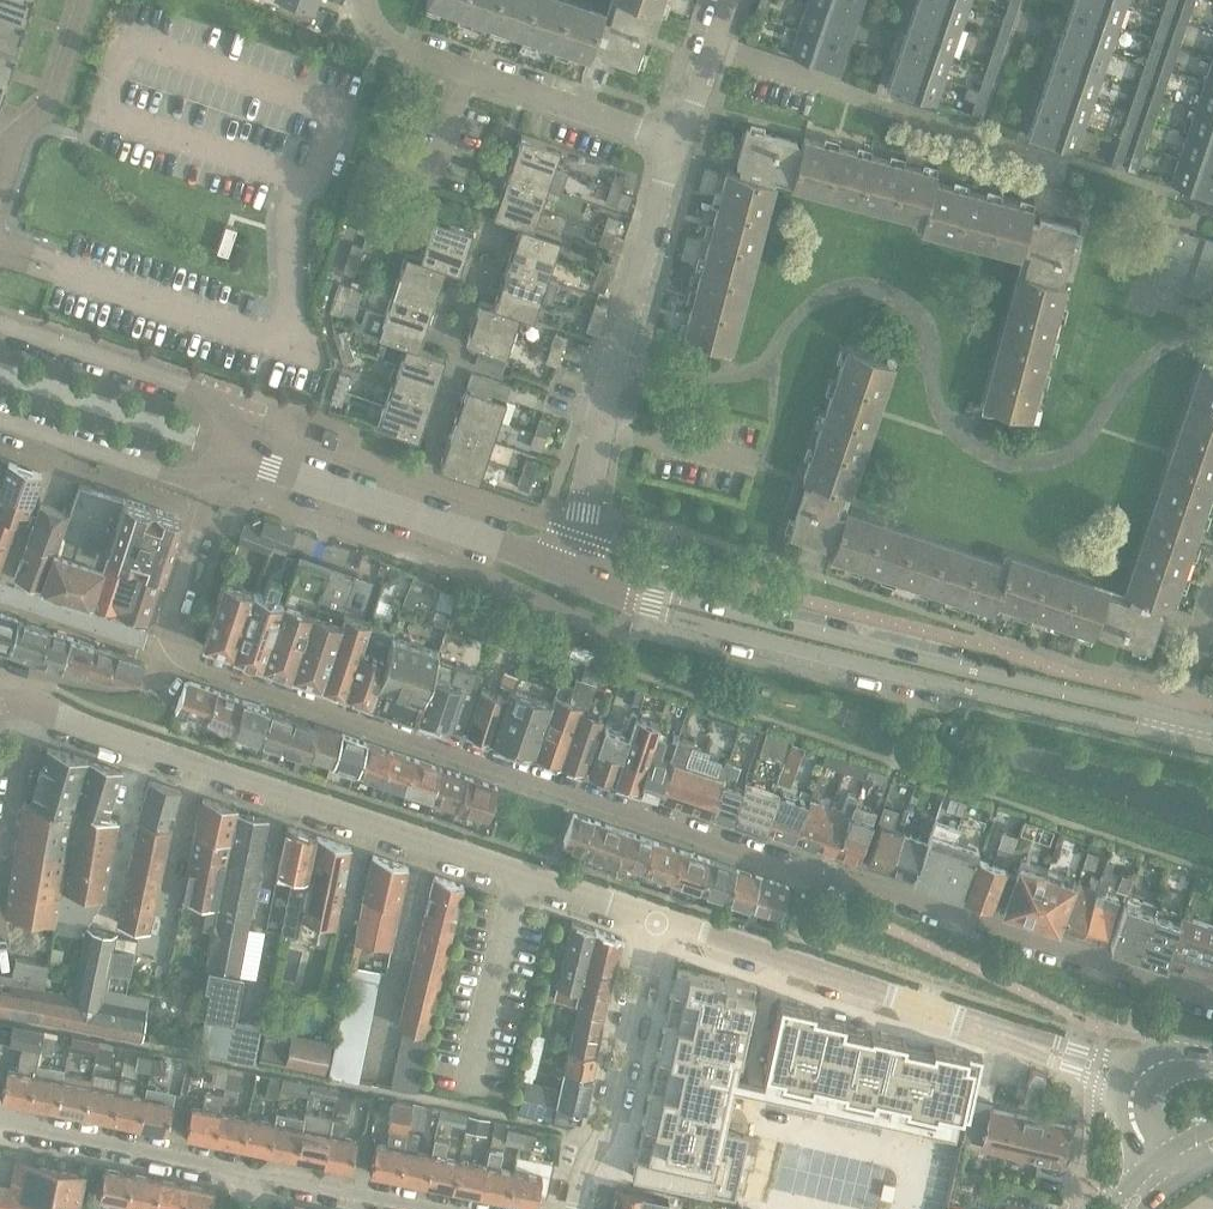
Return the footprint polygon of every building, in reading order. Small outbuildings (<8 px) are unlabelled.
[(26,18),(32,0),(0,0),(0,9),(26,18)] [(317,0),(287,0),(314,9),(317,0)] [(427,4),(590,60),(594,47),(603,50),(602,54),(613,58),(637,66),(644,45),(648,35),(652,22),(656,12),(659,14),(664,0),(618,0),(611,19),(555,0),(429,0),(427,4)] [(756,14),(765,17),(771,0),(761,0),(756,14)] [(808,4),(847,17),(855,20),(862,0),(809,0),(808,4)] [(914,12),(922,15),(962,28),(970,3),(960,0),(918,0),(914,12)] [(1004,16),(1014,19),(1020,0),(1010,0),(1004,16)] [(1072,11),(1080,14),(1119,28),(1127,3),(1118,0),(1075,0),(1072,11)] [(1162,13),(1172,16),(1177,0),(1167,0),(1162,13)] [(1179,18),(1185,21),(1188,21),(1195,0),(1185,0),(1179,18)] [(808,4),(799,29),(838,43),(846,46),(855,20),(847,17),(808,4)] [(324,7),(315,29),(328,34),(337,12),(324,7)] [(17,45),(26,18),(0,9),(0,39),(17,45)] [(1072,11),(1063,35),(1072,38),(1111,51),(1119,28),(1080,14),(1072,11)] [(914,12),(906,37),(914,40),(953,53),(961,29),(962,28),(922,15),(914,12)] [(1162,13),(1154,38),(1163,40),(1172,16),(1162,13)] [(765,17),(756,14),(747,41),(756,44),(765,17)] [(997,38),(996,40),(1005,43),(1006,41),(1014,19),(1004,16),(997,38)] [(1179,18),(1170,43),(1179,46),(1188,22),(1188,21),(1185,21),(1179,18)] [(799,29),(791,55),(830,68),(838,71),(846,46),(838,43),(799,29)] [(1063,35),(1055,61),(1102,77),(1111,51),(1072,38),(1063,35)] [(906,37),(897,62),(905,65),(945,78),(953,53),(914,40),(906,37)] [(1154,38),(1145,63),(1155,66),(1163,40),(1154,38)] [(8,73),(17,45),(0,39),(0,70),(8,73)] [(996,40),(988,64),(997,67),(1005,43),(996,40)] [(1170,45),(1162,68),(1171,71),(1179,48),(1179,46),(1170,43),(1170,45)] [(1055,61),(1047,84),(1055,87),(1094,100),(1102,77),(1055,61)] [(897,62),(888,89),(896,91),(936,105),(945,78),(905,65),(897,62)] [(1137,87),(1137,88),(1146,91),(1147,89),(1154,68),(1155,66),(1145,63),(1145,64),(1137,87)] [(988,64),(980,90),(989,93),(997,67),(988,64)] [(1161,70),(1154,92),(1162,95),(1170,73),(1171,71),(1162,68),(1161,70)] [(1197,108),(1212,113),(1212,85),(1206,82),(1197,108)] [(1047,84),(1038,109),(1047,112),(1086,125),(1094,100),(1055,87),(1047,84)] [(1137,88),(1129,112),(1138,115),(1146,91),(1137,88)] [(971,116),(971,117),(980,120),(980,119),(989,93),(980,90),(976,101),(971,116)] [(1145,117),(1145,118),(1154,121),(1154,120),(1162,96),(1162,95),(1154,92),(1145,117)] [(1189,133),(1212,141),(1212,113),(1197,108),(1189,131),(1189,133)] [(1038,109),(1029,136),(1037,139),(1076,152),(1086,125),(1047,112),(1038,109)] [(1120,137),(1120,138),(1129,141),(1130,140),(1138,115),(1129,112),(1120,137)] [(1145,118),(1137,142),(1146,145),(1154,121),(1145,118)] [(727,171),(684,337),(727,348),(770,182),(772,175),(793,181),(925,216),(922,226),(1023,252),(1023,251),(1030,253),(1024,274),(1023,274),(988,407),(1032,418),(1067,285),(1057,283),(1059,278),(1063,279),(1076,228),(1040,219),(1039,223),(1031,221),(1034,209),(935,182),(937,173),(804,138),(802,147),(797,146),(798,141),(747,128),(737,165),(742,166),(740,174),(727,171)] [(1181,157),(1212,168),(1212,141),(1189,133),(1181,157)] [(522,135),(515,156),(554,169),(561,148),(522,135)] [(1120,138),(1112,162),(1121,165),(1129,141),(1120,138)] [(1137,142),(1128,168),(1137,171),(1146,145),(1137,142)] [(515,156),(508,176),(547,190),(554,169),(515,156)] [(1172,184),(1211,197),(1212,198),(1212,168),(1181,157),(1172,184)] [(615,174),(610,189),(621,192),(626,178),(615,174)] [(508,176),(501,196),(540,209),(547,190),(508,176)] [(606,202),(617,206),(621,192),(610,189),(606,202)] [(621,192),(617,206),(628,210),(633,196),(621,192)] [(494,216),(522,226),(522,225),(534,229),(540,209),(501,196),(494,216)] [(609,216),(604,231),(615,235),(620,220),(609,216)] [(362,217),(357,231),(368,235),(373,221),(362,217)] [(434,217),(427,238),(466,252),(473,231),(434,217)] [(227,225),(218,252),(229,256),(238,229),(227,225)] [(522,226),(515,245),(555,259),(561,238),(534,229),(522,225),(522,226)] [(1148,276),(1212,298),(1212,241),(1166,225),(1148,276)] [(599,244),(601,245),(610,248),(615,235),(604,231),(599,244)] [(427,238),(420,258),(420,259),(446,267),(446,268),(459,272),(466,252),(427,238)] [(353,243),(348,258),(359,261),(364,247),(353,243)] [(515,245),(508,265),(548,279),(555,259),(515,245)] [(407,254),(400,275),(439,288),(446,268),(446,267),(420,259),(420,258),(407,254)] [(343,272),(355,275),(359,261),(348,258),(343,272)] [(602,260),(598,273),(609,277),(614,263),(602,260)] [(508,265),(502,285),(541,299),(553,303),(560,283),(548,279),(508,265)] [(604,291),(609,277),(598,273),(593,288),(604,291)] [(400,275),(393,294),(432,308),(439,288),(400,275)] [(326,277),(321,291),(329,294),(333,280),(326,277)] [(339,283),(335,297),(346,301),(350,287),(339,283)] [(502,285),(495,306),(494,306),(520,315),(534,320),(541,299),(502,285)] [(393,294),(386,315),(425,328),(432,308),(393,294)] [(335,297),(330,312),(341,315),(346,301),(335,297)] [(481,301),(474,322),(513,335),(520,315),(494,306),(495,306),(481,301)] [(596,302),(592,316),(603,319),(607,306),(596,302)] [(379,335),(406,345),(406,344),(419,348),(425,328),(386,315),(379,335)] [(587,330),(594,333),(598,334),(603,319),(592,316),(587,330)] [(467,343),(478,347),(506,356),(513,335),(474,322),(467,343)] [(334,335),(339,349),(350,345),(345,331),(334,335)] [(556,334),(551,348),(562,352),(567,338),(556,334)] [(406,345),(400,365),(439,378),(446,357),(419,348),(406,344),(406,345)] [(339,349),(344,363),(355,359),(350,345),(339,349)] [(480,348),(474,364),(495,371),(500,355),(480,348)] [(546,362),(557,366),(562,352),(551,348),(546,362)] [(789,536),(833,551),(830,558),(995,613),(998,604),(1094,636),(1095,631),(1151,650),(1166,606),(1173,609),(1212,490),(1212,370),(1207,368),(1129,603),(1008,562),(1005,571),(837,516),(888,364),(847,351),(803,480),(808,482),(789,536)] [(400,365),(393,385),(432,398),(439,378),(400,365)] [(340,373),(336,387),(346,391),(351,377),(340,373)] [(472,373),(461,407),(500,421),(511,386),(472,373)] [(393,385),(386,405),(425,418),(432,398),(393,385)] [(331,402),(332,402),(341,406),(346,391),(336,387),(331,402)] [(386,405),(379,425),(418,439),(425,418),(386,405)] [(461,407),(454,427),(493,440),(500,421),(461,407)] [(536,431),(549,435),(553,422),(541,418),(536,431)] [(324,426),(319,440),(333,444),(337,431),(324,426)] [(454,427),(447,447),(486,460),(493,440),(454,427)] [(531,447),(542,451),(547,436),(536,433),(531,447)] [(447,447),(440,468),(479,482),(486,460),(447,447)] [(527,459),(522,472),(534,476),(538,462),(527,459)] [(16,521),(15,520),(18,512),(29,515),(42,473),(8,463),(0,487),(0,570),(16,521)] [(529,491),(534,476),(522,472),(517,487),(529,491)] [(69,514),(43,588),(93,605),(108,553),(124,499),(79,484),(69,514)] [(133,561),(164,571),(182,518),(125,500),(115,533),(140,540),(133,561)] [(42,504),(16,579),(43,588),(69,514),(42,504)] [(271,543),(272,543),(289,549),(295,532),(266,523),(263,530),(262,535),(272,538),(271,543)] [(244,524),(238,543),(268,553),(272,543),(271,543),(272,538),(262,535),(263,530),(244,524)] [(108,553),(93,605),(147,623),(156,618),(156,616),(155,615),(158,604),(155,602),(162,583),(160,583),(164,571),(133,561),(140,540),(115,533),(109,554),(108,553)] [(284,601),(263,665),(291,675),(307,630),(314,611),(316,612),(331,571),(298,560),(284,601)] [(223,580),(203,644),(234,655),(255,591),(238,585),(243,574),(229,569),(224,580),(223,580)] [(382,583),(390,586),(398,582),(402,574),(387,569),(382,583)] [(307,630),(291,675),(307,680),(321,685),(342,621),(341,620),(344,611),(355,578),(331,570),(331,571),(316,612),(314,611),(307,630)] [(415,609),(425,580),(415,576),(404,605),(415,609)] [(255,591),(234,655),(263,665),(284,601),(255,591)] [(342,621),(321,685),(346,694),(364,640),(370,620),(344,611),(341,620),(342,621)] [(479,624),(491,631),(494,625),(497,618),(485,612),(479,624)] [(9,645),(10,645),(19,620),(0,613),(0,642),(9,645)] [(502,618),(496,634),(510,640),(516,624),(502,618)] [(10,645),(9,645),(7,650),(39,661),(50,630),(19,620),(10,645)] [(50,630),(39,661),(59,667),(60,663),(62,664),(71,637),(50,630)] [(389,649),(371,703),(417,719),(436,661),(439,650),(393,635),(389,649)] [(71,637),(62,664),(85,673),(85,671),(93,645),(71,637)] [(364,640),(346,694),(371,703),(389,649),(364,640)] [(93,645),(85,671),(109,679),(140,676),(144,663),(93,645)] [(436,661),(417,719),(463,733),(482,672),(472,669),(472,670),(456,665),(455,667),(436,661)] [(585,666),(581,677),(596,682),(600,671),(586,666),(585,666)] [(482,688),(467,734),(494,743),(516,675),(505,672),(501,684),(510,688),(507,697),(482,688)] [(516,675),(494,743),(524,754),(534,757),(553,701),(514,689),(519,676),(516,675)] [(553,701),(534,757),(562,766),(584,702),(589,704),(596,682),(581,677),(581,678),(577,677),(574,686),(571,699),(555,694),(553,701)] [(185,682),(175,709),(233,729),(243,701),(191,683),(185,682)] [(628,684),(623,699),(640,705),(645,690),(628,684)] [(243,701),(233,729),(259,738),(269,710),(243,701)] [(584,702),(562,766),(584,773),(603,716),(587,711),(589,704),(584,702)] [(269,710),(259,738),(283,746),(293,718),(269,710)] [(606,727),(590,775),(616,783),(631,735),(638,714),(633,712),(631,718),(626,716),(621,732),(606,727)] [(631,735),(616,783),(639,791),(656,736),(660,724),(637,717),(631,735)] [(293,718),(283,746),(308,755),(317,726),(293,718)] [(317,726),(308,755),(333,763),(342,735),(317,726)] [(791,741),(792,741),(792,740),(768,732),(761,754),(785,760),(787,755),(791,741)] [(342,735),(333,763),(357,771),(367,743),(342,735)] [(656,736),(639,791),(660,798),(672,758),(662,755),(667,740),(656,736)] [(672,758),(660,798),(713,816),(714,814),(730,762),(731,760),(726,758),(724,762),(721,762),(717,773),(686,763),(693,741),(679,737),(672,758)] [(791,741),(787,755),(801,760),(805,746),(791,741)] [(367,743),(357,771),(382,780),(392,752),(367,743)] [(56,923),(57,918),(76,808),(90,761),(48,748),(32,803),(25,801),(6,914),(56,923)] [(392,752),(382,780),(407,789),(417,761),(392,752)] [(823,764),(845,771),(849,760),(826,753),(823,764)] [(849,760),(845,771),(864,778),(868,767),(849,760)] [(76,808),(57,918),(89,924),(104,897),(117,821),(107,817),(122,771),(90,761),(76,808)] [(417,761),(407,789),(432,797),(442,769),(417,761)] [(730,762),(714,814),(733,820),(744,787),(743,787),(733,784),(739,765),(730,762)] [(868,767),(864,778),(885,785),(889,774),(868,767)] [(442,769),(432,797),(459,806),(468,778),(442,769)] [(468,778),(459,806),(487,816),(497,788),(468,778)] [(744,787),(733,820),(766,832),(780,792),(745,780),(743,787),(744,787)] [(139,819),(126,884),(118,922),(150,929),(171,826),(181,790),(150,781),(139,819)] [(780,792),(766,832),(797,842),(809,805),(810,801),(802,799),(780,792)] [(830,808),(817,849),(838,855),(854,811),(858,798),(849,795),(842,812),(830,808)] [(205,798),(197,833),(231,840),(218,907),(206,969),(208,970),(205,987),(210,988),(204,1015),(198,1049),(208,1054),(255,1063),(262,1027),(234,1021),(244,974),(240,973),(269,820),(237,813),(238,809),(205,798)] [(809,805),(797,842),(817,849),(830,808),(810,801),(809,805)] [(882,825),(866,865),(887,872),(900,831),(888,827),(895,806),(885,803),(879,821),(883,822),(882,825)] [(861,813),(854,811),(838,855),(859,862),(872,821),(859,817),(861,813)] [(574,814),(564,841),(591,850),(601,823),(574,814)] [(918,829),(922,831),(930,833),(935,819),(935,818),(923,814),(918,829)] [(925,841),(911,881),(937,889),(957,829),(948,826),(948,824),(935,819),(930,833),(927,841),(925,841)] [(601,823),(591,850),(617,859),(627,831),(601,823)] [(292,877),(282,932),(299,936),(302,920),(301,919),(317,836),(287,825),(278,872),(292,877)] [(957,829),(937,889),(960,897),(979,845),(965,841),(968,833),(957,829)] [(627,831),(617,859),(644,869),(654,841),(627,831)] [(900,831),(887,872),(911,881),(925,841),(900,831)] [(1000,846),(1012,850),(1014,851),(1018,837),(1005,832),(1000,846)] [(196,834),(184,899),(218,907),(231,840),(197,833),(196,834)] [(301,919),(302,920),(336,927),(351,847),(317,836),(301,919)] [(654,841),(644,869),(671,878),(681,850),(654,841)] [(992,909),(995,901),(1004,874),(1012,850),(999,846),(993,863),(980,858),(965,899),(992,909)] [(681,850),(671,878),(701,888),(711,860),(681,850)] [(1087,851),(1082,867),(1094,870),(1099,855),(1087,851)] [(364,899),(351,967),(358,968),(362,944),(391,949),(400,909),(409,867),(373,856),(364,899)] [(711,860),(701,888),(728,897),(737,869),(711,860)] [(1107,862),(1102,875),(1103,876),(1109,878),(1113,864),(1108,862),(1107,862)] [(1004,874),(995,901),(1006,905),(1003,912),(1030,921),(1047,872),(1020,863),(1015,877),(1004,874)] [(737,869),(728,897),(751,905),(752,905),(762,878),(737,869)] [(1047,872),(1030,921),(1058,930),(1074,881),(1047,872)] [(1101,880),(1082,938),(1104,945),(1120,898),(1106,894),(1111,878),(1109,878),(1103,876),(1102,875),(1101,880)] [(404,1033),(391,1088),(418,1093),(431,1033),(428,1033),(464,886),(435,876),(400,1026),(407,1028),(406,1033),(404,1033)] [(1061,931),(1082,938),(1101,880),(1091,876),(1090,882),(1092,883),(1090,888),(1076,884),(1061,931)] [(762,878),(752,905),(760,908),(780,915),(789,887),(762,878)] [(1110,947),(1139,957),(1156,906),(1128,897),(1110,947)] [(751,905),(747,917),(755,920),(760,908),(752,905),(751,905)] [(1156,906),(1139,957),(1165,966),(1183,915),(1156,906)] [(1165,966),(1212,982),(1212,925),(1183,915),(1165,966)] [(558,985),(570,989),(580,992),(582,986),(596,930),(573,923),(558,985)] [(39,1018),(141,1038),(146,1008),(146,1006),(104,999),(106,987),(109,973),(131,977),(136,951),(114,947),(116,935),(116,933),(86,927),(73,993),(45,988),(0,979),(0,1011),(39,1018)] [(596,930),(582,986),(610,993),(610,990),(624,939),(596,930)] [(351,967),(330,1076),(359,1082),(381,971),(358,968),(351,967)] [(678,968),(633,1175),(736,1198),(749,1136),(725,1131),(757,985),(678,968)] [(581,993),(578,1009),(605,1015),(610,993),(582,986),(580,992),(581,993)] [(781,1000),(765,1071),(783,1074),(781,1080),(814,1086),(815,1080),(845,1087),(843,1092),(875,1099),(876,1095),(907,1102),(906,1107),(937,1114),(939,1109),(970,1116),(983,1055),(871,1030),(871,1033),(844,1027),(846,1019),(814,1013),(816,1008),(781,1000)] [(578,1009),(573,1028),(601,1035),(605,1015),(578,1009)] [(7,1069),(1,1098),(29,1104),(34,1082),(35,1074),(40,1050),(44,1031),(13,1025),(10,1044),(23,1046),(18,1071),(7,1069)] [(573,1028),(570,1048),(597,1056),(601,1035),(573,1028)] [(261,1060),(327,1072),(333,1040),(293,1033),(293,1035),(266,1030),(261,1060)] [(44,1031),(40,1050),(55,1053),(58,1039),(57,1039),(58,1034),(44,1031)] [(70,1049),(96,1055),(97,1055),(99,1042),(72,1036),(70,1049)] [(97,1055),(96,1055),(95,1061),(110,1064),(114,1043),(100,1041),(99,1042),(97,1055)] [(568,1048),(564,1069),(593,1077),(597,1056),(570,1048),(568,1048)] [(137,1069),(151,1071),(153,1059),(152,1059),(153,1057),(140,1055),(137,1069)] [(153,1059),(151,1071),(165,1074),(167,1061),(153,1059)] [(212,1084),(225,1086),(226,1082),(229,1068),(209,1064),(208,1069),(214,1070),(212,1084)] [(226,1082),(225,1086),(239,1089),(243,1071),(229,1068),(226,1082)] [(554,1115),(580,1122),(584,1108),(586,1109),(593,1077),(564,1069),(554,1115)] [(63,1079),(57,1110),(84,1115),(91,1085),(92,1078),(64,1073),(63,1079)] [(34,1082),(29,1104),(57,1110),(63,1079),(35,1074),(34,1082)] [(266,1095),(280,1098),(282,1089),(283,1082),(284,1079),(284,1078),(271,1076),(270,1082),(269,1081),(266,1095)] [(118,1090),(112,1121),(139,1126),(145,1096),(133,1094),(136,1082),(120,1078),(118,1090)] [(283,1082),(282,1089),(296,1092),(310,1094),(312,1084),(307,1083),(301,1082),(299,1082),(284,1078),(284,1079),(283,1082)] [(552,1122),(559,1088),(528,1080),(520,1114),(552,1122)] [(310,1094),(337,1099),(338,1090),(339,1090),(312,1084),(310,1094)] [(91,1085),(84,1115),(112,1121),(118,1090),(91,1085)] [(354,1092),(339,1090),(338,1090),(337,1099),(338,1100),(336,1109),(350,1112),(354,1092)] [(192,1106),(186,1136),(214,1142),(221,1111),(224,1095),(206,1092),(203,1105),(198,1104),(197,1107),(192,1106)] [(145,1096),(139,1126),(168,1132),(174,1102),(145,1096)] [(1062,1165),(1071,1127),(991,1109),(992,1103),(974,1099),(970,1124),(986,1128),(982,1146),(1062,1165)] [(389,1146),(377,1144),(371,1173),(398,1178),(408,1133),(409,1124),(413,1105),(394,1101),(388,1128),(392,1129),(389,1146)] [(413,1105),(409,1124),(425,1127),(428,1107),(413,1105)] [(466,1128),(469,1116),(469,1115),(442,1109),(440,1123),(466,1128)] [(221,1111),(214,1142),(242,1147),(247,1117),(221,1111)] [(275,1122),(269,1153),(296,1158),(304,1117),(277,1111),(275,1122)] [(304,1117),(296,1158),(324,1164),(333,1117),(305,1111),(304,1117)] [(488,1135),(491,1121),(491,1120),(470,1115),(467,1131),(488,1135)] [(247,1117),(242,1147),(269,1153),(275,1122),(247,1117)] [(333,1117),(324,1164),(352,1169),(358,1140),(345,1138),(349,1120),(333,1117)] [(505,1143),(519,1146),(522,1132),(508,1129),(505,1143)] [(522,1132),(519,1146),(534,1149),(537,1135),(522,1132)] [(408,1133),(398,1178),(426,1184),(432,1154),(417,1151),(420,1135),(408,1133)] [(432,1154),(426,1184),(453,1189),(459,1159),(445,1157),(449,1141),(435,1138),(432,1154)] [(487,1165),(480,1195),(508,1200),(514,1170),(500,1168),(504,1151),(490,1148),(487,1165)] [(459,1159),(453,1189),(480,1195),(487,1165),(459,1159)] [(84,1174),(18,1160),(12,1188),(0,1186),(0,1208),(77,1208),(84,1174)] [(99,1199),(128,1204),(134,1174),(105,1168),(99,1199)] [(514,1170),(508,1200),(536,1206),(542,1176),(514,1170)] [(128,1204),(150,1208),(155,1208),(161,1180),(134,1174),(128,1204)] [(155,1208),(185,1208),(189,1185),(161,1180),(155,1208)] [(185,1208),(213,1208),(217,1191),(189,1185),(185,1208)] [(612,1208),(677,1208),(678,1202),(664,1199),(616,1189),(612,1208)]
